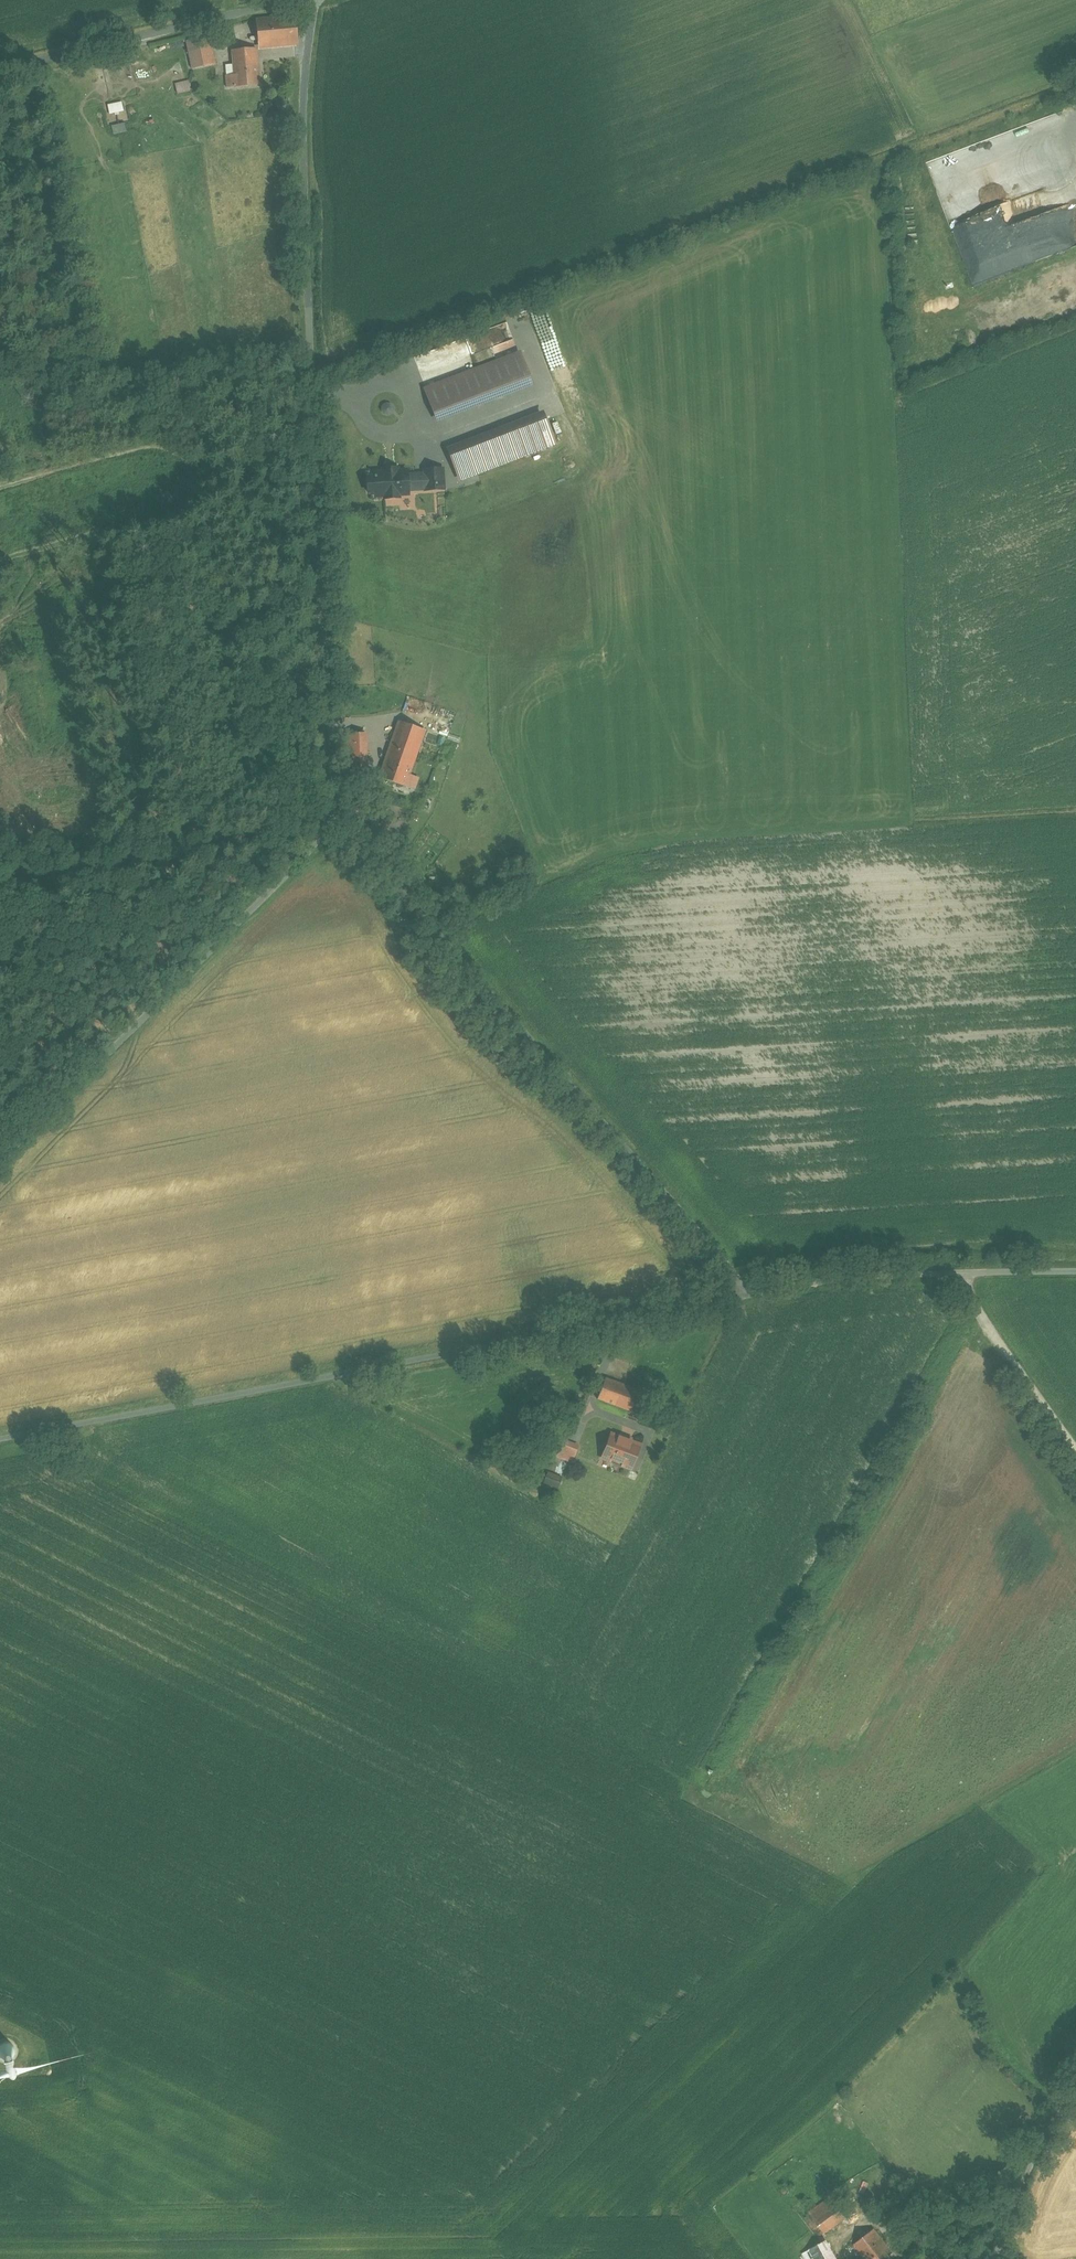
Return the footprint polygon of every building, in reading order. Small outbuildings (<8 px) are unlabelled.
[(296,15),(257,19),(259,42),(299,38),(296,15)] [(210,36),(188,41),(193,69),(216,64),(210,36)] [(257,48),(233,50),(235,74),(227,75),(228,87),(236,86),(236,87),(261,85),(259,64),(258,64),(257,48)] [(190,81),(176,85),(178,93),(192,90),(190,81)] [(109,113),(124,111),(122,101),(107,103),(109,113)] [(125,123),(112,125),(113,133),(126,132),(125,123)] [(520,353),(426,389),(427,390),(435,412),(529,376),(520,354),(521,354),(520,353)] [(545,419),(452,455),(461,478),(554,443),(545,419)] [(398,467),(384,468),(384,471),(375,472),(375,475),(368,475),(369,492),(376,492),(376,495),(386,495),(386,498),(400,497),(399,494),(409,493),(409,489),(408,474),(408,470),(398,470),(398,467)] [(444,468),(425,469),(425,473),(426,488),(426,489),(445,488),(444,468)] [(425,473),(408,474),(409,489),(426,488),(425,473)] [(415,508),(415,497),(384,498),(385,506),(399,505),(400,509),(415,508)] [(425,729),(399,720),(390,746),(416,755),(425,729)] [(359,732),(342,733),(344,773),(361,772),(359,732)] [(416,755),(390,746),(380,777),(406,785),(416,755)] [(640,1390),(606,1377),(598,1398),(632,1410),(640,1390)] [(633,1439),(620,1434),(619,1436),(612,1433),(603,1457),(632,1468),(641,1444),(632,1441),(633,1439)] [(577,1448),(559,1442),(554,1454),(572,1461),(577,1448)] [(563,1476),(549,1471),(544,1482),(559,1487),(563,1476)] [(832,2196),(810,2212),(823,2228),(844,2212),(832,2196)] [(855,2243),(867,2258),(868,2258),(888,2244),(875,2227),(855,2243)] [(820,2243),(810,2249),(816,2258),(829,2258),(820,2243)] [(868,2258),(893,2258),(886,2250),(890,2247),(888,2244),(868,2258)]
